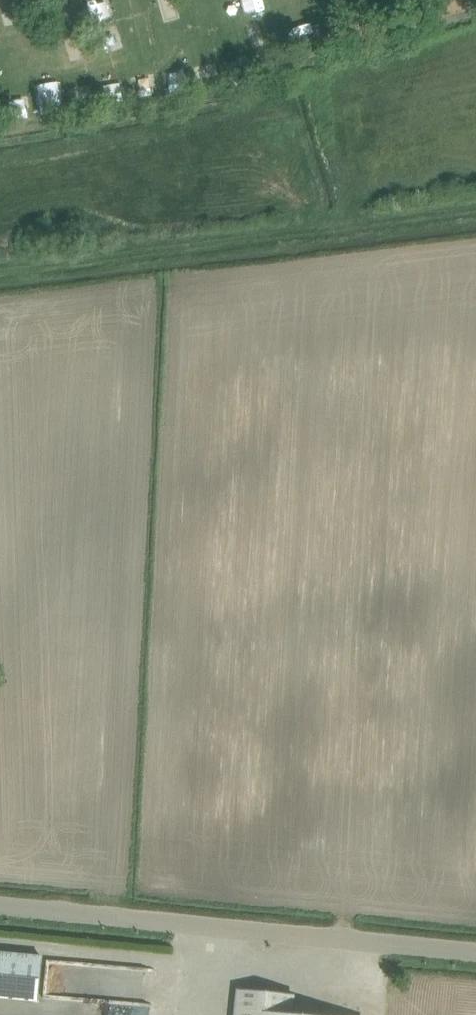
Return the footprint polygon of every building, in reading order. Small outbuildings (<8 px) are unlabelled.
[(245,12),(262,7),(260,0),(241,0),(245,12)] [(263,21),(251,24),(254,42),(267,39),(263,21)] [(37,1000),(42,957),(0,953),(0,997),(37,1000)] [(148,1005),(107,1002),(110,964),(48,960),(44,1014),(147,1014),(148,1005)] [(294,1014),(296,993),(237,988),(234,1014),(302,1014),(294,1014)]
